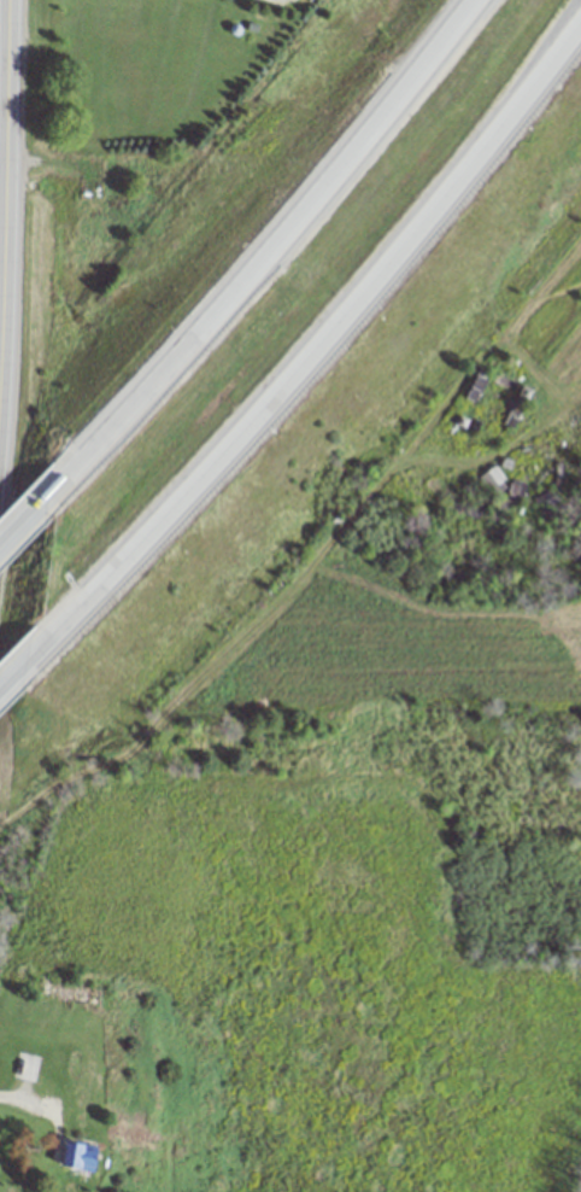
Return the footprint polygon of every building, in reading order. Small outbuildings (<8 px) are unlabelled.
[(504,448),(532,390),(520,384),(502,421),(490,415),(496,401),(489,398),(479,419),(471,415),(488,381),(479,376),(455,425),(465,429),(470,418),(480,423),(475,434),(504,448)] [(489,495),(505,481),(493,466),(476,480),(489,495)] [(12,1078),(34,1082),(39,1057),(17,1053),(12,1078)] [(103,1148),(71,1139),(65,1165),(97,1173),(103,1148)]
